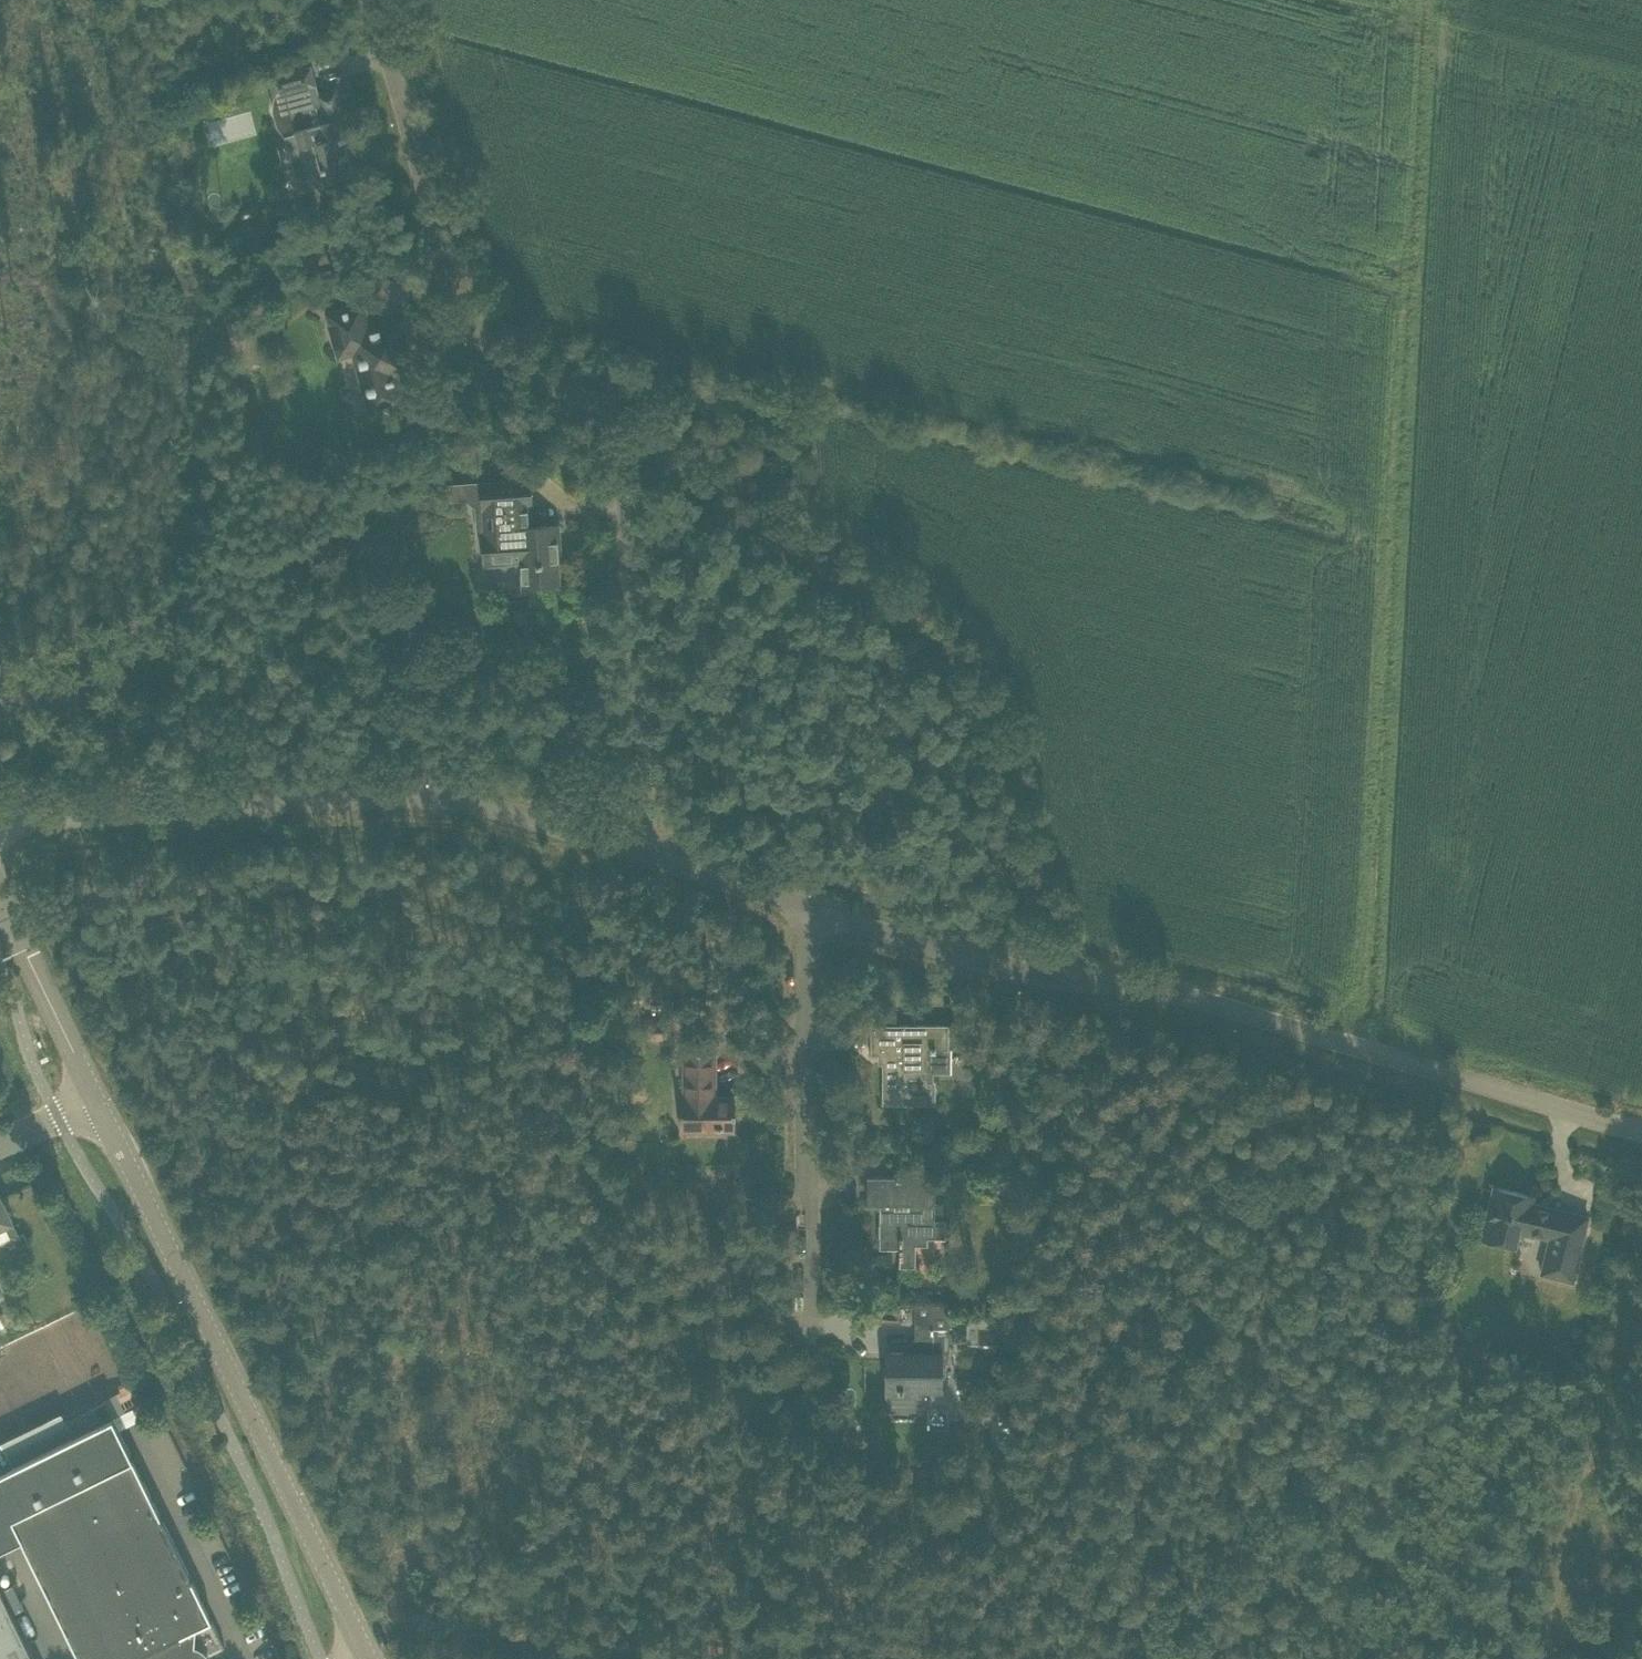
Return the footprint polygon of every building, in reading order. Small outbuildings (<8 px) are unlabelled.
[(311,64),(268,75),(271,83),(273,95),(285,92),(295,131),(284,134),(300,189),(326,182),(328,188),(339,185),(336,177),(352,172),(345,145),(351,143),(338,95),(336,87),(319,92),(313,72),(311,64)] [(341,308),(326,312),(339,357),(353,352),(361,381),(367,400),(370,412),(383,409),(404,403),(395,370),(409,367),(405,353),(400,355),(397,345),(406,342),(400,317),(370,326),(363,302),(341,308)] [(486,533),(483,533),(485,564),(521,561),(523,581),(519,582),(519,584),(558,581),(558,584),(560,584),(558,560),(561,560),(559,524),(532,526),(530,504),(532,504),(530,478),(481,482),(483,508),(485,508),(486,533)] [(923,1049),(948,1048),(948,1024),(871,1024),(871,1054),(882,1054),(882,1103),(935,1103),(935,1079),(923,1079),(923,1049)] [(681,1129),(734,1129),(734,1097),(714,1097),(714,1048),(685,1049),(685,1097),(681,1097),(681,1129)] [(880,1202),(879,1247),(903,1247),(903,1244),(928,1244),(928,1237),(946,1237),(946,1218),(935,1218),(935,1202),(940,1202),(940,1175),(867,1175),(867,1202),(880,1202)] [(1549,1237),(1541,1272),(1572,1280),(1588,1215),(1532,1202),(1534,1196),(1494,1186),(1481,1237),(1515,1245),(1518,1230),(1549,1237)] [(11,1221),(13,1220),(0,1194),(0,1245),(18,1236),(11,1221)] [(967,1315),(967,1342),(978,1342),(978,1326),(1005,1326),(1005,1316),(967,1315)] [(949,1352),(949,1326),(915,1326),(915,1351),(885,1351),(885,1409),(916,1409),(916,1389),(943,1389),(943,1352),(949,1352)] [(73,1434),(94,1425),(113,1416),(106,1400),(66,1419),(73,1434)] [(0,1473),(0,1547),(21,1537),(81,1658),(206,1658),(205,1657),(204,1655),(225,1645),(132,1456),(114,1417),(0,1473)] [(0,1590),(0,1658),(34,1658),(0,1590)]
